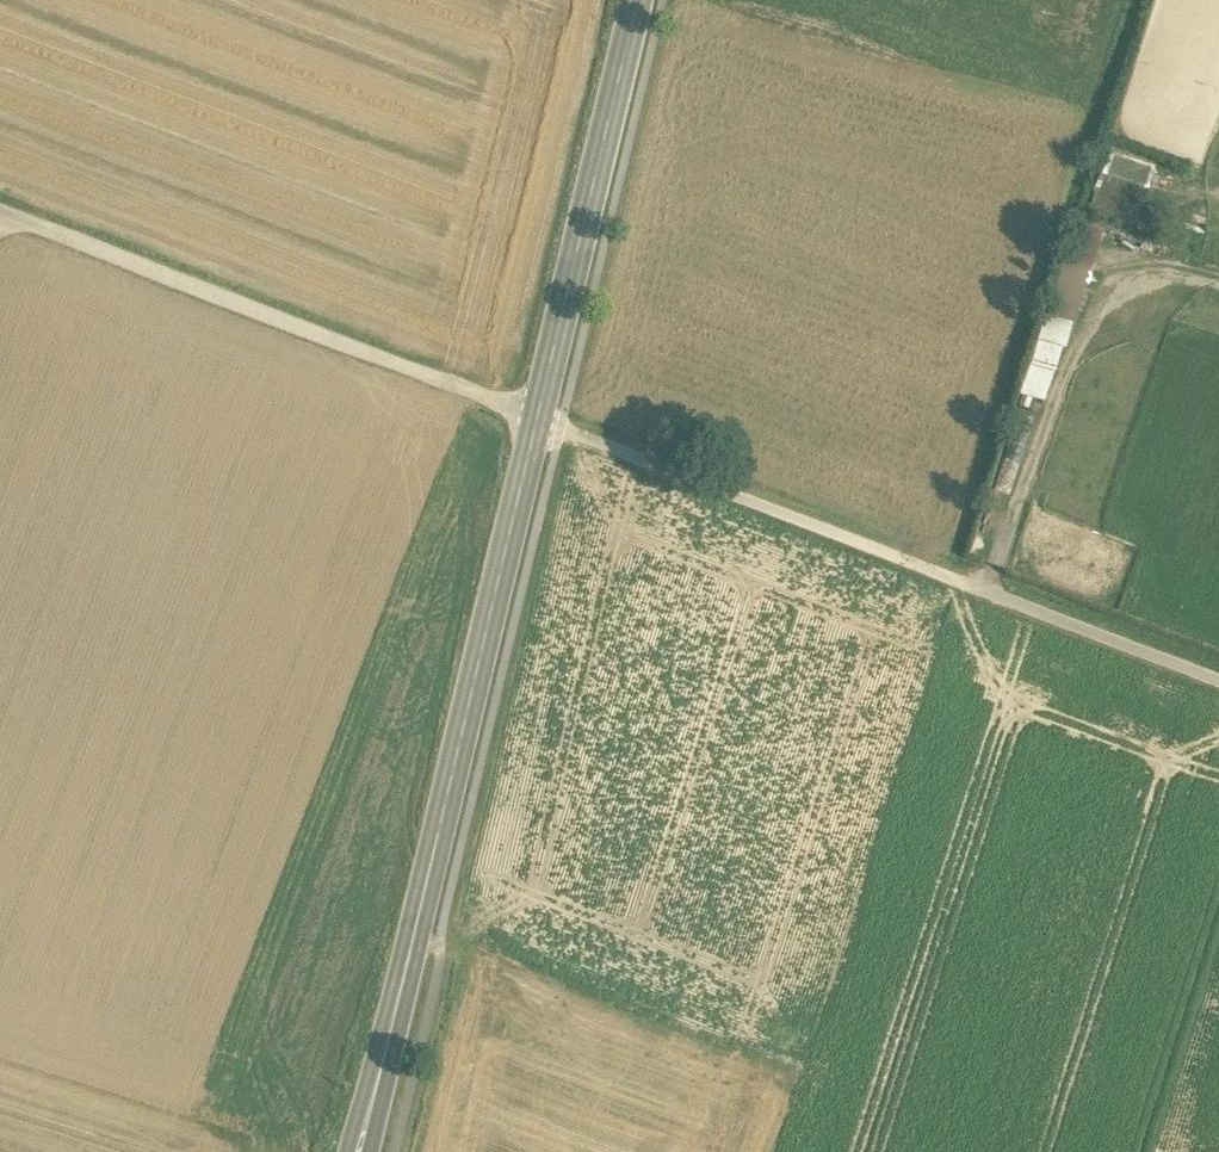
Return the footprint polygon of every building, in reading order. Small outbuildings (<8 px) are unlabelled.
[(1145,203),(1157,166),(1114,152),(1092,218),(1152,237),(1162,208),(1145,203)] [(1053,402),(1104,233),(1085,228),(1033,396),(1053,402)]
